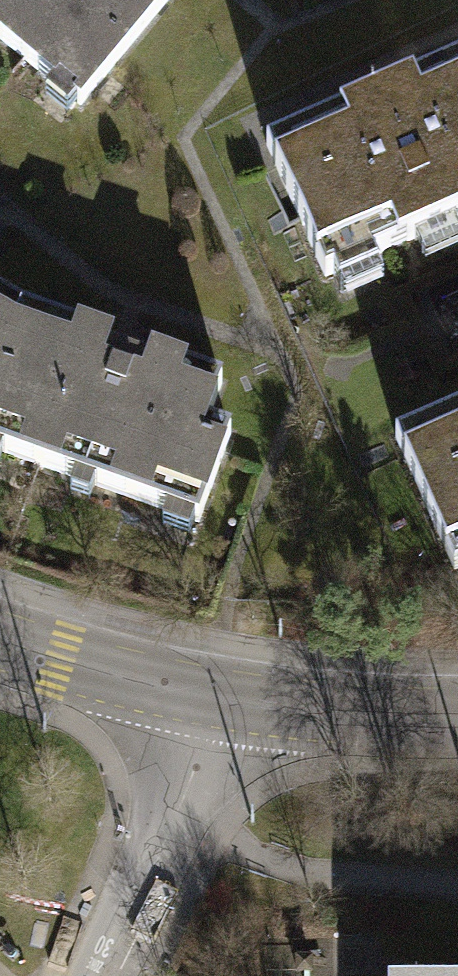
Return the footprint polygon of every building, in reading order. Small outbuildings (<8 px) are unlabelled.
[(176,30),(141,0),(0,0),(0,69),(55,116),(47,125),(70,145),(80,134),(84,138),(176,30)] [(266,152),(324,284),(335,279),(344,300),(384,282),(375,261),(419,242),(429,265),(457,252),(457,226),(457,225),(457,68),(266,152)] [(24,317),(0,304),(0,372),(24,317)] [(223,387),(154,363),(151,372),(110,358),(113,349),(24,317),(0,372),(0,474),(15,480),(19,468),(70,486),(66,497),(91,505),(95,495),(164,519),(159,534),(186,543),(191,529),(200,532),(233,437),(208,428),(223,387)] [(396,442),(454,574),(457,572),(457,415),(396,442)]
